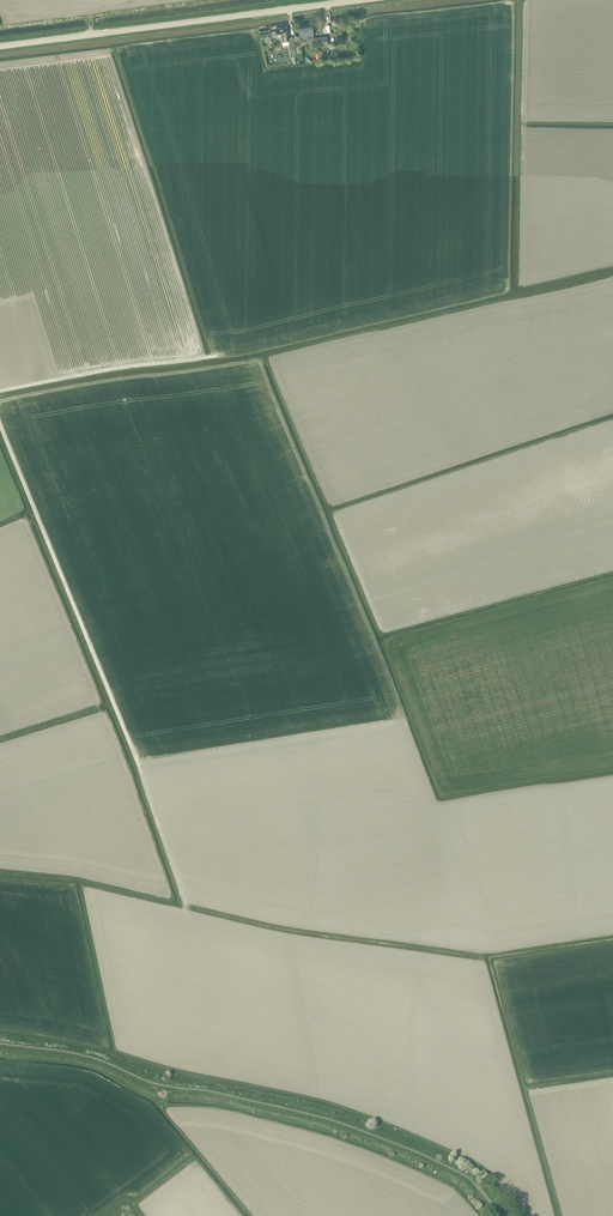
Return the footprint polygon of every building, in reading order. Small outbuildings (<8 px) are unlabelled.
[(312,23),(299,25),(300,32),(300,35),(300,36),(301,36),(301,40),(313,39),(313,34),(312,23)] [(275,28),(275,31),(272,31),(271,32),(272,36),(273,37),(277,37),(276,34),(281,34),(282,42),(288,41),(288,37),(287,33),(288,33),(287,27),(275,28)] [(328,45),(327,35),(313,37),(315,47),(328,45)]
